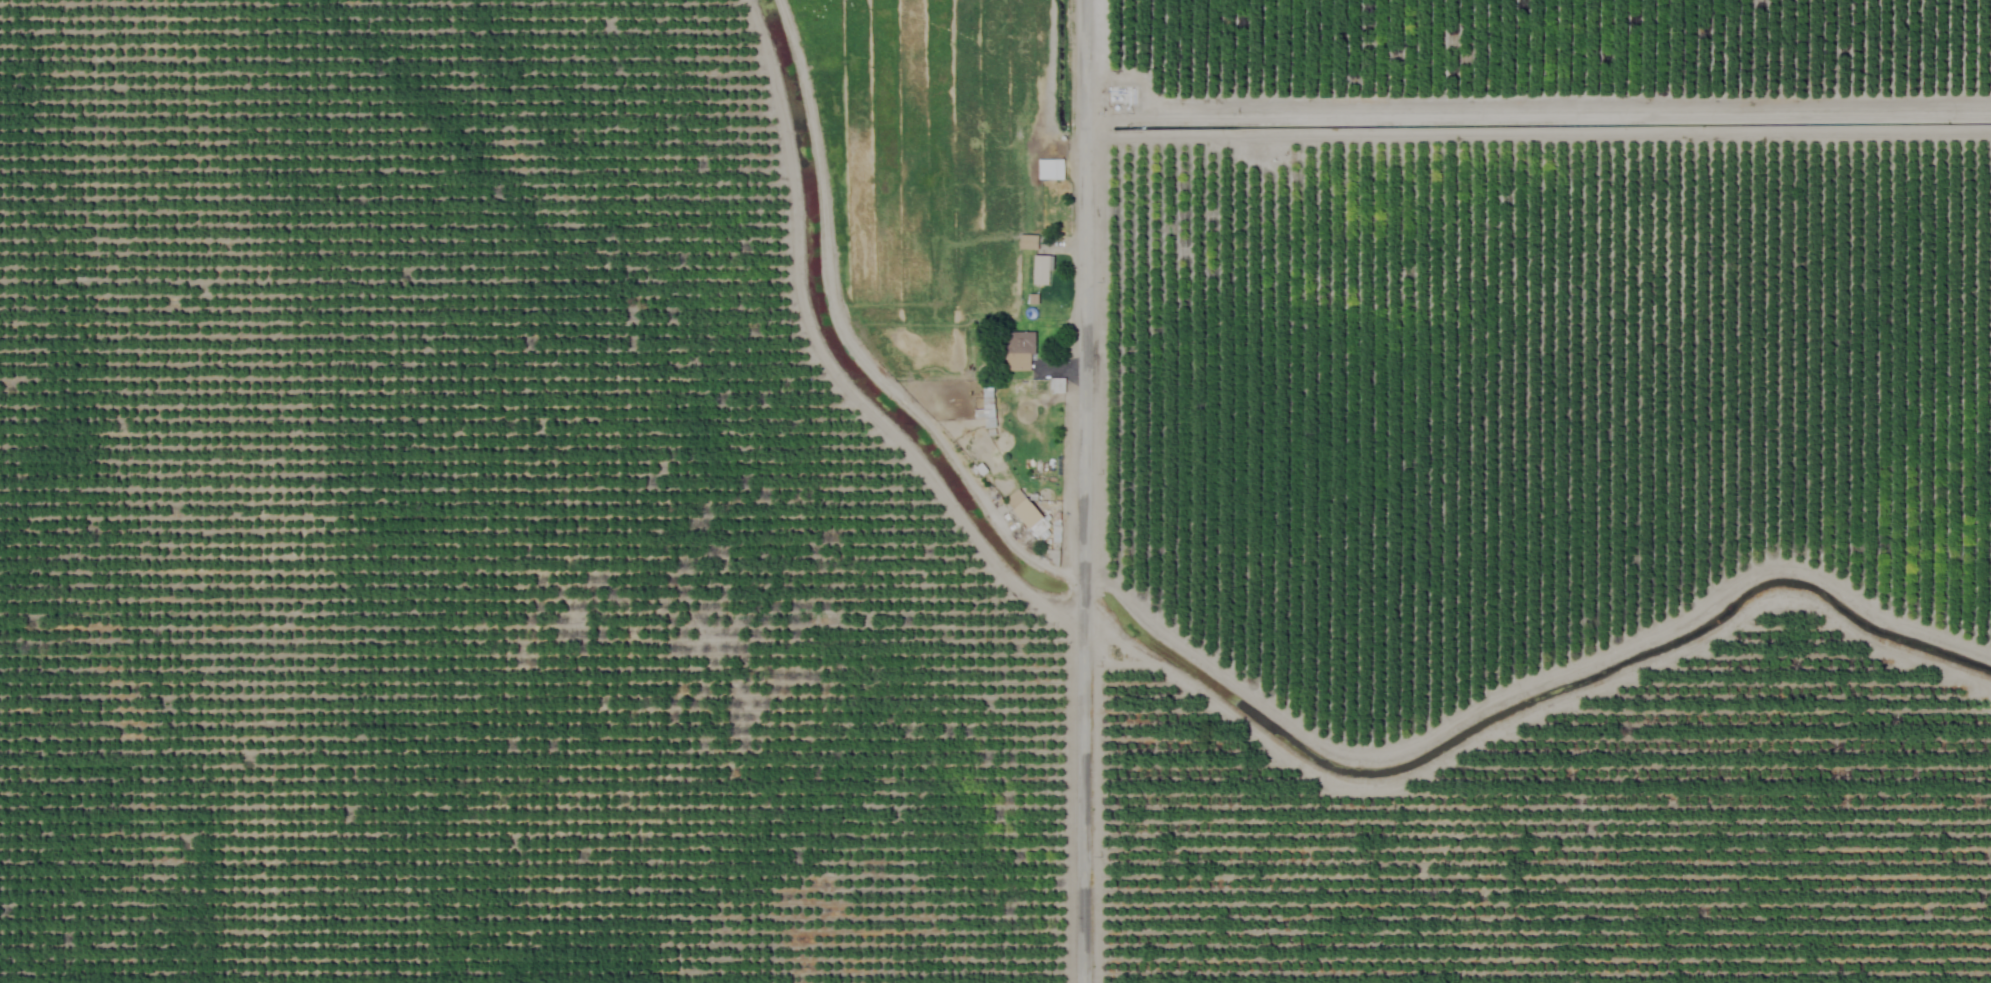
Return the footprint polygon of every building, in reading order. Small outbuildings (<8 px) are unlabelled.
[(1061,158),(1035,159),(1036,179),(1062,178),(1061,158)] [(1017,248),(1036,249),(1036,234),(1017,233),(1017,248)] [(1049,255),(1031,254),(1031,284),(1049,284),(1049,255)] [(1032,332),(1004,331),(1003,370),(1027,370),(1027,354),(1032,354),(1032,332)]
